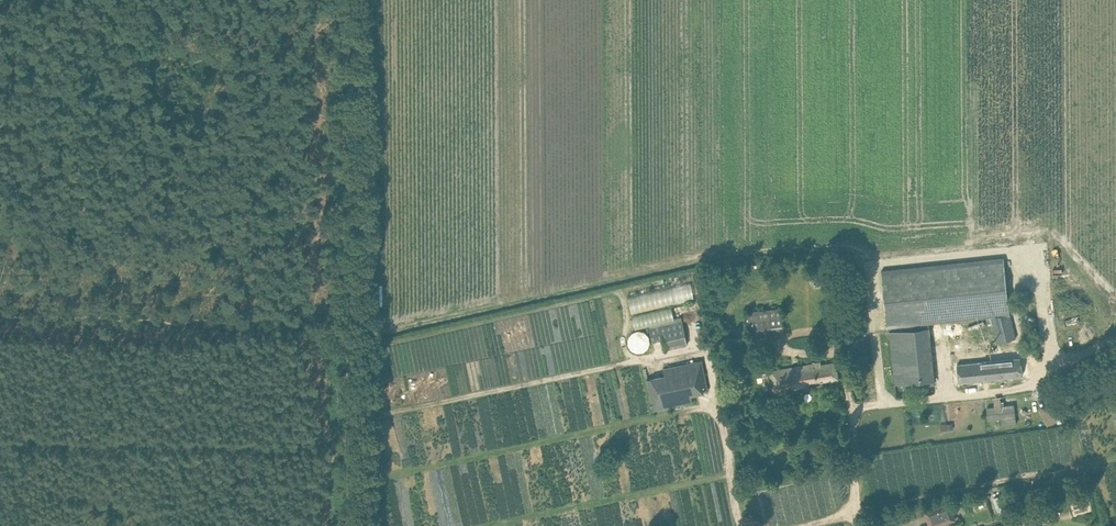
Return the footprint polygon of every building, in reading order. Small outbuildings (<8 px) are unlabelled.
[(1003,259),(881,269),(888,324),(1009,313),(1003,259)] [(784,333),(781,307),(747,311),(750,338),(784,333)] [(662,334),(666,350),(687,345),(681,316),(649,323),(651,336),(662,334)] [(1011,318),(993,322),(998,343),(1016,338),(1013,327),(1011,318)] [(961,361),(985,354),(979,335),(955,342),(961,361)] [(1020,352),(954,363),(958,381),(1025,370),(1020,352)] [(650,378),(647,379),(653,410),(692,403),(691,395),(705,392),(704,389),(708,388),(702,360),(663,368),(665,374),(650,377),(650,378)] [(819,383),(839,380),(836,362),(825,364),(816,366),(816,364),(778,370),(771,371),(773,381),(772,381),(774,391),(778,390),(794,388),(819,383)] [(934,371),(894,375),(895,384),(922,381),(923,385),(934,384),(934,380),(935,380),(934,371)] [(1023,398),(1010,399),(1012,419),(1022,418),(1023,422),(1026,422),(1025,418),(1039,416),(1037,403),(1024,404),(1023,398)] [(954,428),(954,422),(941,423),(942,430),(954,428)] [(999,515),(1009,511),(1003,494),(993,497),(999,515)] [(1033,500),(1019,504),(1023,517),(1037,513),(1033,500)] [(930,525),(935,525),(955,519),(950,503),(925,512),(930,525)]
